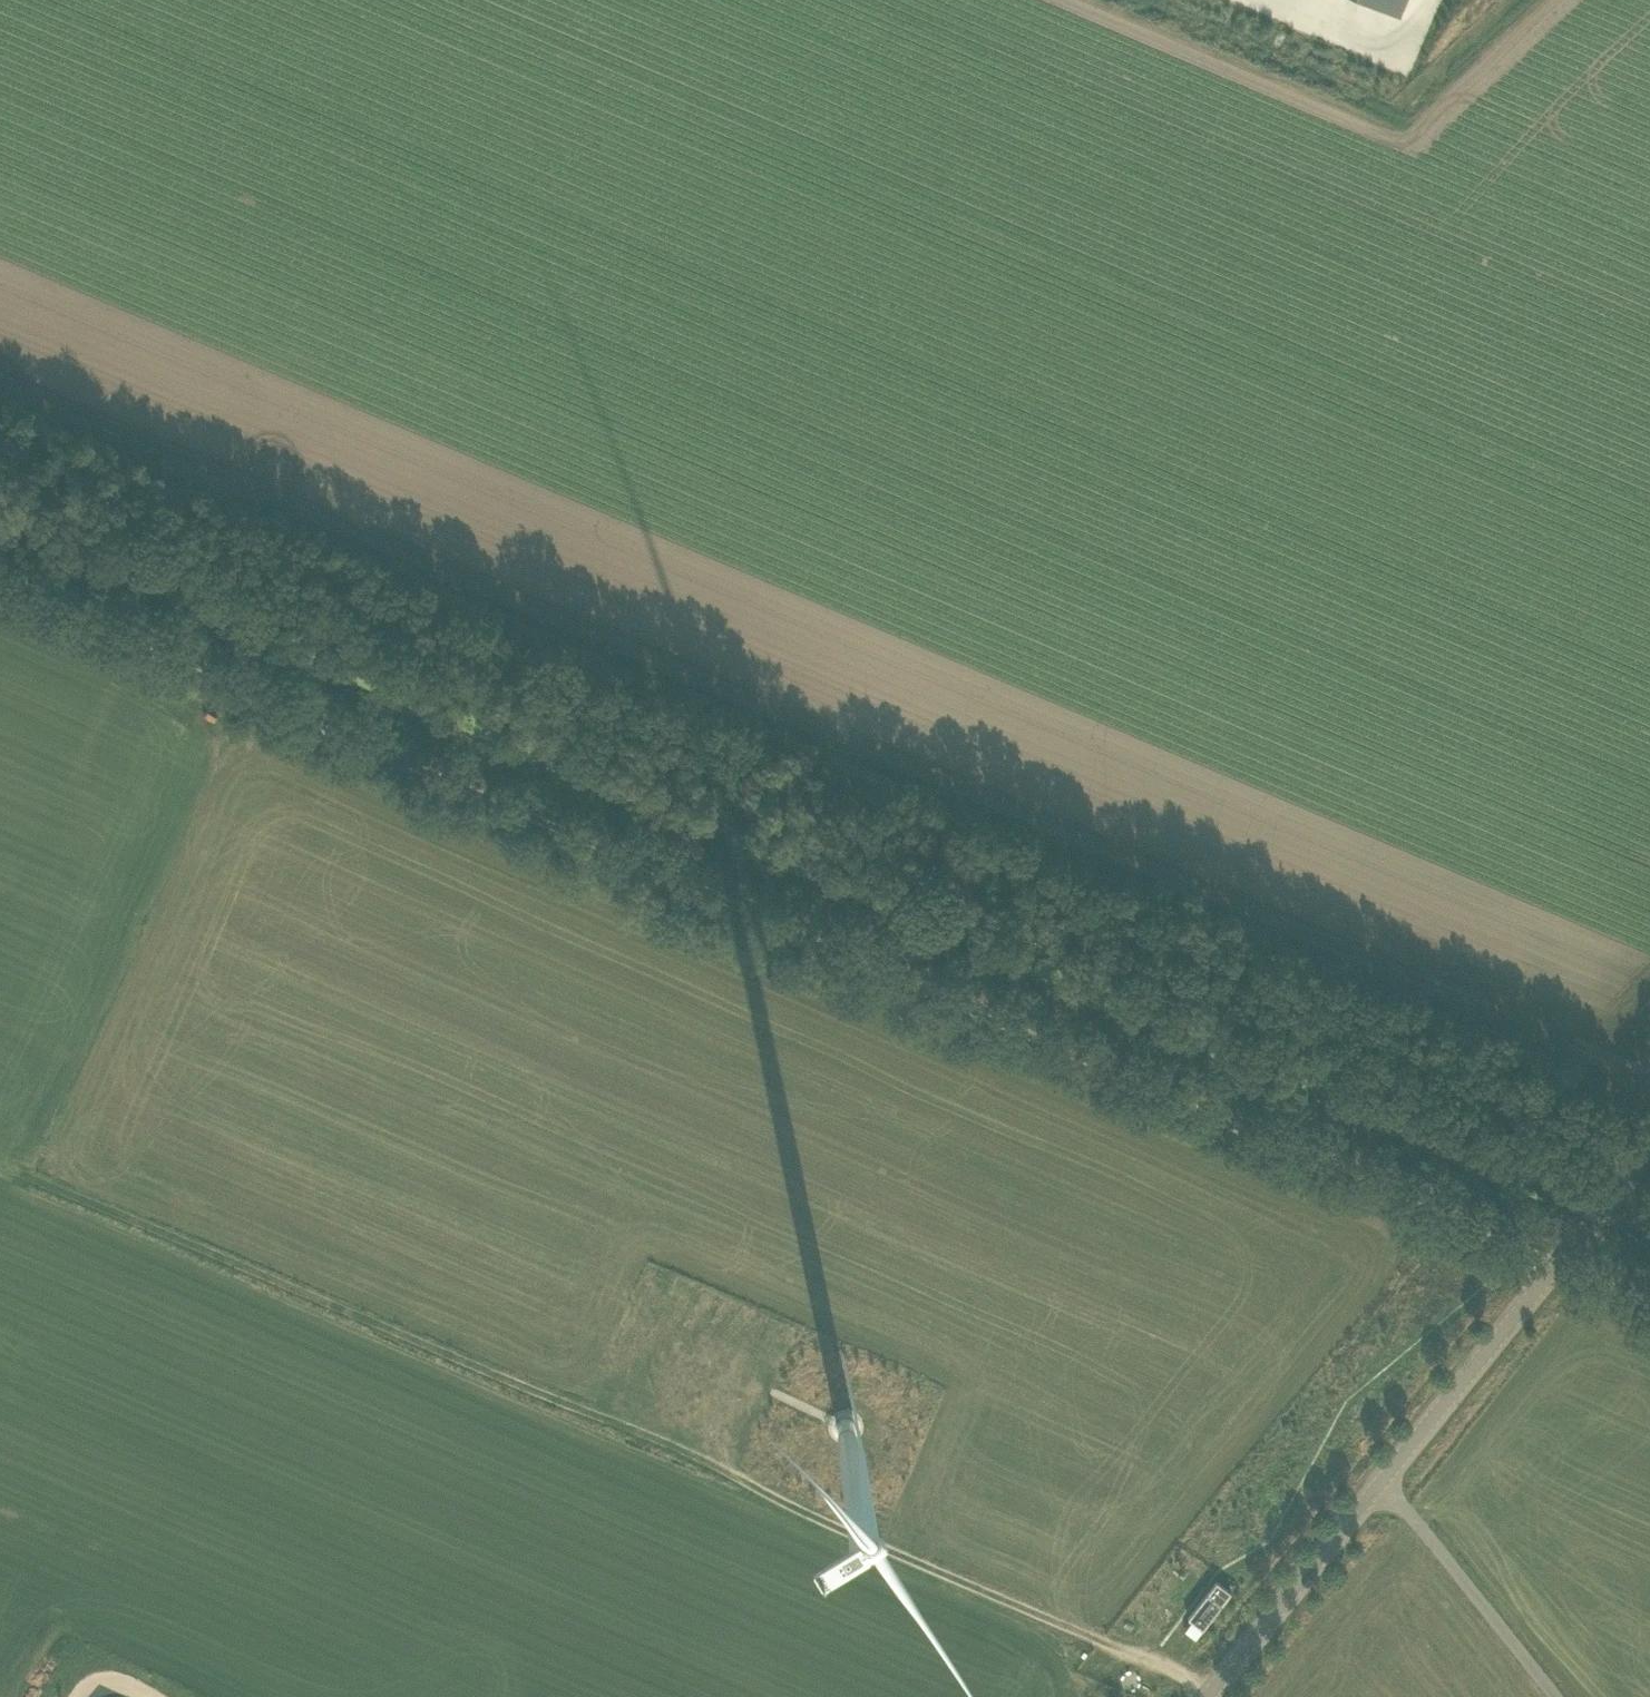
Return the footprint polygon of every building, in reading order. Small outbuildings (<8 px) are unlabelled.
[(1402,17),(1409,0),(1363,0),(1402,17)] [(1203,1609),(1187,1629),(1202,1640),(1217,1619),(1203,1609)]
